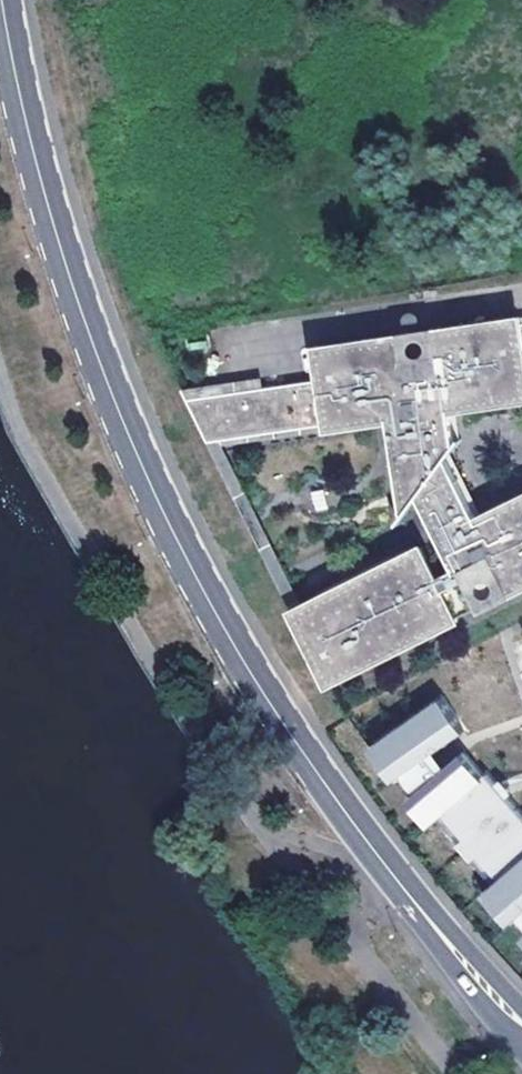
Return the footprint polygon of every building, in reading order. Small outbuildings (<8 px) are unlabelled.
[(186,388),(209,441),(362,421),(406,512),(418,498),(420,494),(456,566),(452,568),(439,575),(424,543),(289,609),(331,681),(460,617),(458,613),(513,586),(521,582),(521,498),(480,517),(449,455),(452,408),(452,403),(521,393),(521,317),(520,307),(498,310),(499,314),(438,322),(399,328),(338,337),(337,334),(315,337),(320,369),(263,377),(186,388)] [(498,310),(437,319),(438,322),(499,314),(498,310)] [(398,325),(337,334),(338,337),(399,328),(398,325)] [(261,366),(181,378),(186,388),(263,377),(261,366)] [(452,403),(452,408),(521,398),(521,393),(452,403)] [(355,427),(400,520),(406,512),(362,421),(209,441),(289,609),(424,543),(421,539),(297,600),(222,444),(355,427)] [(449,455),(480,517),(521,498),(521,493),(483,511),(453,450),(449,455)] [(420,494),(418,498),(452,568),(456,566),(420,494)] [(513,586),(515,590),(521,586),(521,582),(513,586)] [(393,774),(404,768),(437,743),(464,725),(446,695),(372,739),(393,774)] [(404,768),(417,784),(448,758),(437,743),(404,768)] [(409,790),(431,819),(486,772),(464,745),(448,758),(417,784),(409,790)] [(495,780),(452,814),(503,873),(487,887),(513,919),(521,911),(521,814),(495,780)]
